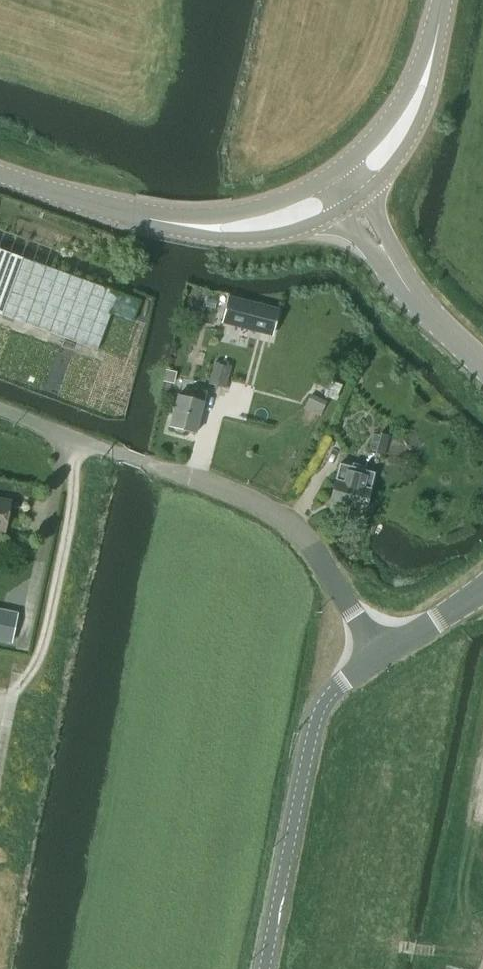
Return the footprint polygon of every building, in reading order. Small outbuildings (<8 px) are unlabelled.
[(0,249),(0,314),(97,350),(110,313),(132,321),(139,301),(0,249)] [(221,324),(272,337),(279,309),(228,297),(221,324)] [(213,364),(208,384),(226,389),(231,369),(213,364)] [(330,381),(324,396),(334,400),(341,386),(330,381)] [(195,434),(206,393),(195,390),(192,399),(178,395),(169,427),(195,434)] [(310,396),(304,409),(320,416),(326,403),(310,396)] [(384,455),(388,437),(372,434),(368,452),(384,455)] [(364,512),(370,489),(366,489),(369,477),(338,469),(330,503),(364,512)] [(10,500),(0,498),(0,530),(4,531),(10,500)] [(12,644),(18,613),(0,609),(0,642),(12,644)]
